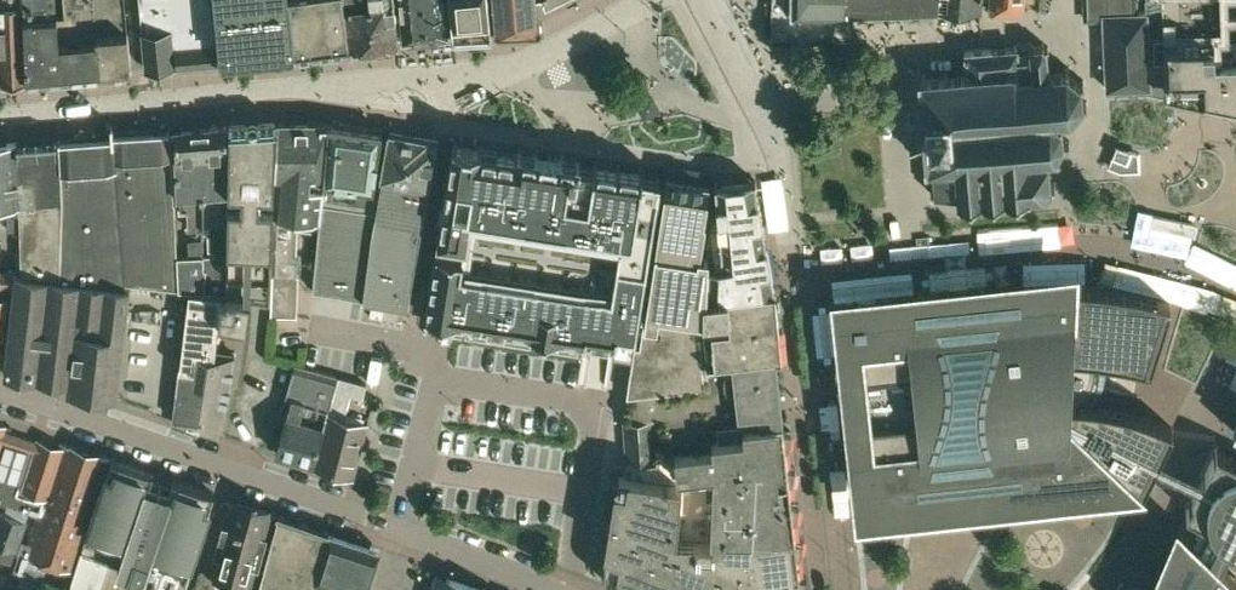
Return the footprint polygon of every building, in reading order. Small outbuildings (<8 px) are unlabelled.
[(6,7),(0,7),(0,9),(2,84),(131,71),(124,0),(6,0),(6,7)] [(146,69),(218,62),(218,61),(210,0),(138,0),(146,69)] [(218,61),(220,61),(220,62),(295,53),(295,50),(293,30),(292,28),(291,6),(290,3),(290,0),(210,0),(218,61)] [(311,52),(350,49),(344,0),(290,0),(290,3),(291,6),(292,28),(293,30),(295,50),(295,53),(311,52)] [(350,49),(374,46),(374,44),(398,42),(394,0),(344,0),(350,49)] [(447,37),(444,0),(399,0),(403,41),(447,37)] [(490,35),(487,0),(449,0),(453,37),(490,35)] [(496,35),(540,34),(538,21),(536,20),(534,0),(492,0),(496,35)] [(981,0),(769,0),(773,4),(772,35),(853,35),(852,11),(886,11),(937,9),(980,10),(981,0)] [(1025,0),(991,0),(990,10),(1025,11),(1025,0)] [(1060,10),(1082,10),(1082,0),(1059,0),(1060,10)] [(1137,0),(1085,0),(1087,19),(1105,18),(1107,89),(1150,87),(1148,12),(1136,12),(1137,0)] [(1167,89),(1206,98),(1206,96),(1235,103),(1235,0),(1164,0),(1167,89)] [(1008,196),(1027,194),(1027,199),(1031,198),(1031,194),(1042,193),(1045,197),(1048,194),(1046,191),(1049,186),(1054,188),(1056,182),(1052,181),(1049,157),(1051,157),(1057,163),(1061,158),(1054,152),(1060,143),(1070,145),(1071,140),(1061,138),(1061,128),(1064,128),(1064,124),(1060,124),(1061,120),(1068,116),(1070,121),(1074,119),(1072,114),(1080,104),(1086,106),(1087,101),(1083,100),(1082,94),(1081,86),(1086,83),(1084,79),(1078,82),(1068,72),(1070,67),(1065,66),(1064,70),(1052,72),(1051,66),(1049,66),(1047,49),(1050,46),(1046,43),(1045,45),(1044,45),(1045,42),(1042,41),(1042,44),(1035,45),(1033,41),(1030,43),(1032,45),(1029,50),(1018,51),(1018,43),(1015,43),(1015,46),(966,50),(967,75),(950,76),(949,71),(945,71),(946,76),(927,77),(927,73),(923,73),(924,78),(920,78),(921,84),(922,84),(924,106),(922,106),(923,110),(924,110),(926,133),(924,134),(925,139),(926,139),(928,160),(926,160),(926,164),(928,164),(928,170),(934,170),(935,189),(931,189),(931,192),(943,192),(943,201),(946,200),(946,198),(958,197),(959,203),(962,203),(962,199),(980,198),(980,202),(985,201),(985,197),(1003,196),(1003,200),(1008,200),(1008,196)] [(298,218),(317,220),(327,123),(310,123),(307,120),(298,119),(295,122),(278,122),(274,196),(274,201),(260,200),(260,211),(274,211),(271,302),(271,315),(297,316),(298,289),(292,289),(293,274),(296,275),(298,218)] [(218,321),(248,325),(252,299),(271,302),(274,211),(260,211),(260,200),(274,201),(274,196),(271,196),(275,123),(274,123),(274,122),(230,125),(230,126),(229,126),(229,128),(226,191),(226,197),(226,200),(240,200),(239,210),(225,210),(224,224),(220,293),(218,321)] [(383,131),(327,123),(317,220),(313,288),(363,298),(372,228),(380,186),(368,184),(383,131)] [(226,197),(226,191),(229,128),(227,129),(227,126),(221,127),(219,124),(211,125),(209,128),(193,129),(191,126),(183,127),(181,129),(175,130),(178,192),(179,192),(179,208),(188,209),(189,229),(203,228),(203,200),(226,197)] [(178,288),(177,256),(175,202),(174,202),(170,128),(60,139),(62,168),(58,168),(60,236),(62,283),(16,276),(15,288),(3,373),(67,381),(66,390),(85,392),(116,396),(130,291),(125,291),(124,281),(178,288)] [(426,138),(391,132),(380,186),(372,228),(363,298),(407,306),(430,184),(426,182),(435,140),(426,139),(426,138)] [(58,168),(58,138),(0,143),(0,205),(20,204),(22,275),(59,280),(60,236),(58,168)] [(454,142),(424,332),(592,357),(595,340),(616,343),(618,331),(636,334),(660,176),(643,173),(643,171),(594,163),(593,166),(579,164),(580,161),(518,151),(517,154),(481,148),(482,146),(454,142)] [(919,144),(898,144),(897,176),(919,177),(919,144)] [(702,295),(705,295),(707,252),(701,251),(706,219),(704,219),(710,183),(667,176),(639,344),(633,343),(625,394),(627,393),(698,384),(702,295)] [(709,212),(707,252),(705,295),(775,288),(772,273),(773,273),(767,240),(766,240),(764,227),(765,227),(759,194),(758,195),(755,179),(714,184),(715,211),(709,212)] [(214,254),(202,255),(202,267),(205,268),(202,291),(220,293),(224,224),(209,228),(207,228),(208,250),(214,249),(214,254)] [(204,250),(203,239),(189,240),(190,251),(204,250)] [(178,288),(179,288),(179,289),(190,290),(202,291),(205,268),(202,267),(202,255),(177,256),(178,288)] [(16,276),(17,272),(0,270),(0,287),(15,288),(16,276)] [(1220,560),(1229,540),(1233,541),(1235,542),(1235,457),(1216,448),(1216,449),(1217,451),(1205,475),(1158,452),(1170,429),(1172,428),(1224,321),(1206,313),(1189,306),(1172,301),(1171,301),(1157,297),(1149,295),(1143,293),(1136,292),(1126,290),(1108,287),(1093,285),(1088,285),(1077,284),(1073,284),(1062,284),(1052,284),(1038,284),(1017,286),(909,296),(835,305),(840,351),(843,372),(839,372),(839,371),(835,372),(836,377),(840,390),(846,402),(849,422),(844,422),(847,452),(852,452),(867,589),(1073,589),(1081,582),(1104,554),(1125,523),(1178,549),(1158,589),(1235,589),(1235,575),(1220,560)] [(777,375),(775,362),(782,360),(781,354),(775,288),(705,295),(702,295),(698,384),(627,393),(622,409),(626,461),(662,456),(661,449),(710,444),(709,436),(741,432),(740,422),(783,417),(778,385),(775,385),(773,376),(777,375)] [(216,431),(227,384),(235,352),(216,349),(215,348),(218,321),(220,293),(202,291),(190,290),(181,361),(179,361),(173,408),(179,409),(177,418),(216,431)] [(1,341),(8,302),(0,300),(0,341),(1,341)] [(314,462),(337,373),(293,364),(279,416),(287,418),(278,452),(314,462)] [(362,397),(366,383),(338,375),(329,415),(315,465),(353,476),(367,423),(344,417),(351,394),(362,397)] [(783,417),(740,422),(741,432),(709,436),(710,444),(661,449),(662,456),(626,461),(627,486),(614,484),(604,549),(607,550),(604,567),(605,575),(609,582),(615,586),(624,589),(802,589),(801,585),(804,585),(807,571),(800,569),(797,549),(800,548),(802,534),(796,533),(793,512),(796,512),(798,498),(792,497),(789,476),(792,475),(795,462),(788,460),(786,440),(788,440),(791,426),(784,425),(783,418),(783,417)] [(109,458),(59,442),(58,446),(35,439),(35,440),(5,431),(7,424),(0,422),(0,504),(37,516),(25,556),(74,571),(109,458)] [(111,459),(69,586),(79,589),(95,589),(105,560),(113,563),(112,566),(137,575),(138,572),(148,575),(144,588),(149,589),(178,589),(185,568),(188,569),(213,492),(111,459)] [(380,549),(278,513),(276,521),(273,520),(275,514),(269,512),(270,508),(234,498),(233,501),(225,499),(207,572),(231,579),(228,589),(367,589),(380,549)] [(16,550),(17,550),(28,521),(0,511),(0,544),(16,550)] [(437,571),(431,589),(494,589),(437,571)] [(16,589),(68,589),(23,572),(16,589)]
